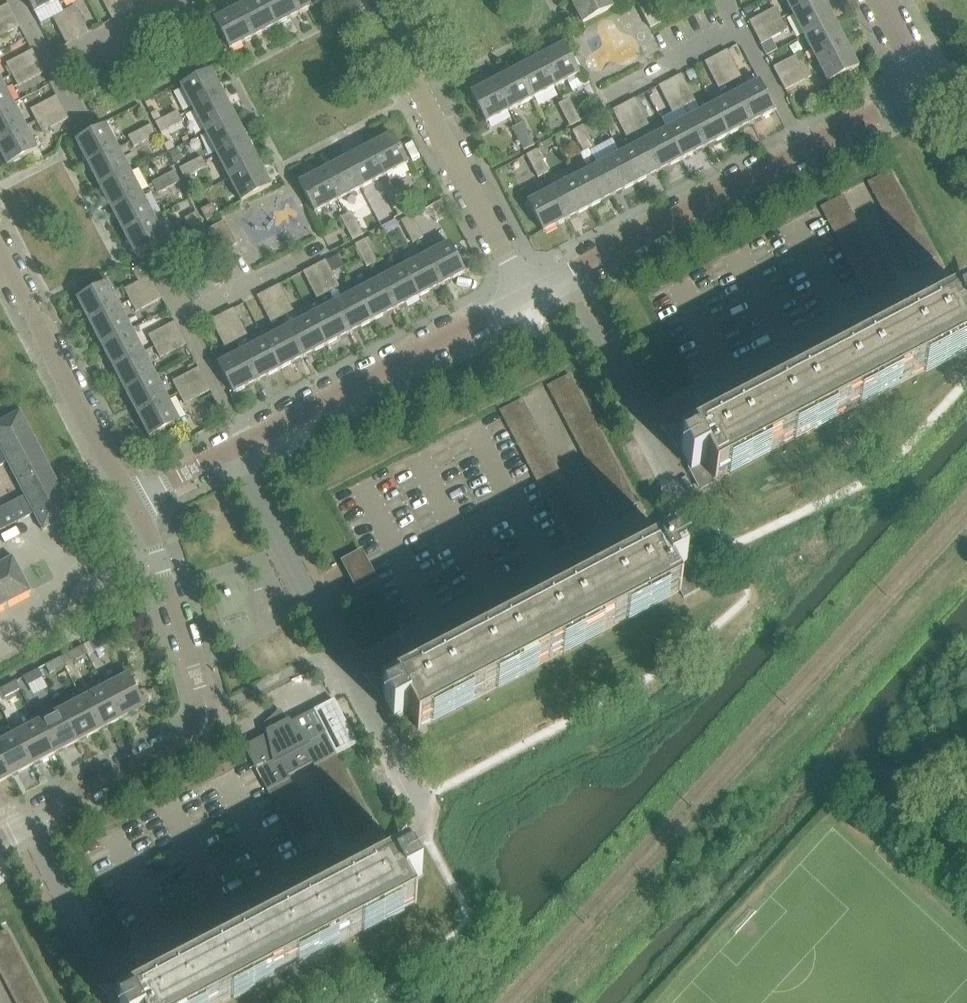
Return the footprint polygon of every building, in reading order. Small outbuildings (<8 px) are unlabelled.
[(35,14),(58,2),(57,0),(27,0),(35,14)] [(124,14),(116,0),(102,0),(113,20),(124,14)] [(135,9),(130,0),(116,0),(124,14),(135,9)] [(237,8),(253,39),(277,26),(263,0),(253,0),(237,8)] [(277,26),(300,14),(297,8),(293,0),(263,0),(277,26)] [(300,14),(323,2),(322,0),(293,0),(297,8),(300,14)] [(612,8),(608,0),(573,0),(571,2),(574,8),(583,25),(612,9),(612,8)] [(660,8),(656,0),(649,0),(638,6),(650,29),(666,21),(660,8)] [(792,14),(819,0),(785,0),(792,14)] [(835,22),(823,0),(819,0),(792,14),(804,37),(835,22)] [(14,16),(9,5),(0,9),(0,23),(14,16)] [(76,7),(64,13),(78,39),(89,33),(76,7)] [(253,39),(237,8),(214,20),(230,51),(253,39)] [(775,9),(749,22),(755,34),(780,20),(775,9)] [(67,45),(78,39),(64,13),(53,18),(67,45)] [(14,16),(0,23),(0,38),(20,27),(14,16)] [(761,45),(786,31),(780,20),(755,34),(761,45)] [(835,22),(804,37),(816,61),(847,45),(835,22)] [(579,75),(564,45),(541,57),(556,87),(579,75)] [(847,45),(816,61),(829,84),(835,81),(859,68),(847,45)] [(39,62),(33,51),(6,64),(12,75),(39,62)] [(716,57),(729,84),(741,78),(727,51),(716,57)] [(799,55),(773,68),(779,79),(804,66),(799,55)] [(533,100),(556,87),(541,57),(517,69),(533,100)] [(729,84),(716,57),(705,63),(719,89),(729,84)] [(45,73),(39,62),(12,75),(18,87),(45,73)] [(785,91),(810,78),(804,66),(779,79),(785,91)] [(510,112),(533,100),(517,69),(494,81),(510,112)] [(193,110),(223,94),(211,71),(181,87),(193,110)] [(694,71),(686,74),(691,83),(698,79),(694,71)] [(670,81),(684,107),(695,102),(681,75),(670,81)] [(0,83),(0,112),(15,104),(3,81),(0,83)] [(486,124),(510,112),(494,81),(470,94),(486,124)] [(684,107),(670,81),(659,87),(673,113),(684,107)] [(775,112),(759,81),(736,94),(752,124),(775,112)] [(835,81),(829,84),(834,94),(840,91),(835,81)] [(223,94),(193,110),(205,133),(235,117),(223,94)] [(752,124),(736,94),(713,106),(729,136),(752,124)] [(36,121),(63,108),(57,97),(30,110),(36,121)] [(624,105),(638,131),(649,126),(635,99),(624,105)] [(565,116),(575,111),(570,100),(559,105),(565,116)] [(0,112),(0,142),(27,127),(15,104),(0,112)] [(638,131),(624,105),(613,111),(627,138),(638,131)] [(729,136),(713,106),(690,118),(706,148),(729,136)] [(63,108),(36,121),(42,132),(69,119),(63,108)] [(575,111),(565,116),(570,126),(581,121),(575,111)] [(166,118),(171,127),(182,122),(177,112),(166,118)] [(235,117),(205,133),(217,156),(248,140),(235,117)] [(171,127),(166,118),(156,123),(160,133),(171,127)] [(706,148),(690,118),(667,130),(682,160),(706,148)] [(519,140),(528,135),(523,125),(514,130),(519,140)] [(90,165),(118,149),(106,126),(77,141),(90,165)] [(0,142),(0,149),(9,167),(40,151),(27,127),(0,142)] [(139,132),(144,142),(155,136),(150,127),(139,132)] [(579,143),(589,138),(584,127),(573,132),(579,143)] [(682,160),(667,130),(643,142),(659,172),(682,160)] [(144,142),(139,132),(128,138),(133,147),(144,142)] [(369,147),(385,177),(408,165),(392,134),(369,147)] [(528,135),(519,140),(524,151),(534,145),(528,135)] [(589,138),(579,143),(585,154),(595,149),(589,138)] [(217,156),(229,179),(260,163),(248,140),(217,156)] [(659,172),(643,142),(620,154),(636,185),(659,172)] [(385,177),(369,147),(346,159),(362,189),(385,177)] [(102,188),(130,172),(118,149),(90,165),(102,188)] [(183,160),(177,150),(169,155),(174,165),(183,160)] [(533,167),(543,162),(538,151),(528,156),(533,167)] [(636,185),(620,154),(597,166),(613,197),(636,185)] [(191,164),(196,173),(207,168),(202,159),(191,164)] [(322,171),(328,182),(338,201),(362,189),(346,159),(322,171)] [(543,162),(533,167),(539,178),(549,173),(543,162)] [(260,163),(229,179),(241,203),(272,187),(260,163)] [(180,170),(184,179),(196,173),(191,164),(180,170)] [(613,197),(597,166),(574,178),(590,209),(613,197)] [(338,201),(328,182),(322,171),(299,183),(315,214),(338,201)] [(874,194),(896,182),(890,171),(868,183),(874,194)] [(114,211),(142,195),(130,172),(102,188),(114,211)] [(163,178),(168,188),(179,182),(174,173),(163,178)] [(168,188),(163,178),(153,184),(158,193),(168,188)] [(590,209),(574,178),(551,190),(567,221),(590,209)] [(879,205),(902,193),(896,182),(874,194),(879,205)] [(393,205),(403,200),(397,190),(388,194),(393,205)] [(567,221),(551,190),(527,203),(543,233),(567,221)] [(885,216),(907,204),(902,193),(879,205),(885,216)] [(126,234),(154,219),(142,195),(114,211),(126,234)] [(826,219),(849,207),(843,196),(821,208),(826,219)] [(403,200),(393,205),(399,216),(409,210),(403,200)] [(890,226),(913,215),(907,204),(885,216),(890,226)] [(201,211),(207,221),(217,216),(212,206),(201,211)] [(832,229),(855,218),(849,207),(826,219),(832,229)] [(348,229),(357,224),(352,213),(342,218),(348,229)] [(196,214),(185,220),(190,230),(201,224),(196,214)] [(896,237),(918,225),(913,215),(890,226),(896,237)] [(408,233),(418,227),(412,216),(402,222),(408,233)] [(838,240),(860,228),(855,218),(832,229),(838,240)] [(154,219),(126,234),(138,258),(166,242),(154,219)] [(209,230),(221,253),(237,245),(225,222),(209,230)] [(357,224),(348,229),(353,240),(363,234),(357,224)] [(902,248),(924,236),(918,225),(896,237),(902,248)] [(418,227),(408,233),(414,244),(424,239),(418,227)] [(924,236),(902,248),(907,259),(930,247),(924,236)] [(849,262),(871,250),(866,239),(843,251),(849,262)] [(366,240),(356,245),(362,257),(372,251),(366,240)] [(426,255),(442,286),(466,274),(449,243),(426,255)] [(930,247),(907,259),(913,269),(935,258),(930,247)] [(854,273),(877,261),(871,250),(849,262),(854,273)] [(372,251),(362,257),(368,268),(378,263),(372,251)] [(442,286),(426,255),(403,267),(419,298),(442,286)] [(315,267),(328,293),(339,287),(326,261),(315,267)] [(860,283),(883,272),(877,261),(854,273),(860,283)] [(328,293),(315,267),(303,273),(316,299),(328,293)] [(419,298),(403,267),(380,279),(396,310),(419,298)] [(883,272),(860,283),(866,294),(888,282),(883,272)] [(130,302),(157,288),(151,276),(125,291),(130,302)] [(396,310),(380,279),(357,292),(373,322),(396,310)] [(91,322),(121,306),(109,283),(79,299),(91,322)] [(280,285),(269,291),(281,317),(292,312),(280,285)] [(938,295),(698,421),(681,430),(688,441),(679,446),(682,453),(691,471),(701,489),(717,481),(717,480),(719,479),(966,349),(966,295),(961,298),(955,287),(939,295),(938,295)] [(157,288),(130,302),(136,312),(162,299),(157,288)] [(269,291),(257,297),(270,323),(281,317),(269,291)] [(373,322),(357,292),(334,304),(350,334),(373,322)] [(311,316),(326,346),(350,334),(334,304),(311,316)] [(103,345),(133,329),(121,306),(91,322),(103,345)] [(223,315),(236,341),(246,335),(234,309),(223,315)] [(236,341),(223,315),(211,321),(225,347),(236,341)] [(287,328),(303,358),(326,346),(311,316),(287,328)] [(154,348),(181,334),(175,323),(148,337),(154,348)] [(262,341),(278,372),(303,358),(287,328),(262,341)] [(115,369),(146,352),(133,329),(103,345),(115,369)] [(181,334),(154,348),(160,359),(187,345),(181,334)] [(241,352),(257,383),(278,372),(262,341),(241,352)] [(127,392),(158,376),(146,352),(115,369),(127,392)] [(218,364),(234,395),(257,383),(241,352),(218,364)] [(178,394),(205,380),(199,369),(172,383),(178,394)] [(553,398),(575,386),(570,375),(547,387),(553,398)] [(140,415),(170,399),(158,376),(127,392),(140,415)] [(205,380),(178,394),(184,405),(211,391),(205,380)] [(559,408),(581,397),(575,386),(553,398),(559,408)] [(581,397),(559,408),(564,419),(586,407),(581,397)] [(170,399),(140,415),(152,438),(182,422),(170,399)] [(505,422),(528,410),(522,400),(500,411),(505,422)] [(570,430),(592,418),(586,407),(564,419),(570,430)] [(511,433),(534,421),(528,410),(505,422),(511,433)] [(35,515),(44,531),(69,518),(77,515),(75,511),(22,411),(21,412),(0,423),(0,468),(8,464),(26,497),(0,511),(0,533),(35,515)] [(575,440),(598,429),(592,418),(570,430),(575,440)] [(517,444),(539,432),(534,421),(511,433),(517,444)] [(581,451),(603,439),(598,429),(575,440),(581,451)] [(522,454),(545,443),(539,432),(517,444),(522,454)] [(587,462),(609,450),(603,439),(581,451),(587,462)] [(528,465),(550,453),(545,443),(522,454),(528,465)] [(592,473),(614,461),(609,450),(587,462),(592,473)] [(533,476),(556,464),(550,453),(528,465),(533,476)] [(614,461),(592,473),(598,483),(620,472),(614,461)] [(539,487),(562,475),(556,464),(533,476),(539,487)] [(603,494),(626,482),(620,472),(598,483),(603,494)] [(545,497),(567,486),(562,475),(539,487),(545,497)] [(609,505),(631,493),(626,482),(603,494),(609,505)] [(550,508),(573,496),(567,486),(545,497),(550,508)] [(631,493),(609,505),(614,515),(637,504),(631,493)] [(556,519),(578,507),(573,496),(550,508),(556,519)] [(561,530),(584,518),(578,507),(556,519),(561,530)] [(584,518),(561,530),(567,540),(590,529),(584,518)] [(641,544),(641,543),(414,662),(401,669),(401,670),(384,678),(390,690),(382,694),(385,701),(384,701),(394,720),(409,712),(419,730),(420,729),(420,728),(679,593),(681,593),(684,599),(717,582),(703,556),(686,565),(680,554),(677,548),(676,549),(673,542),(664,547),(658,535),(641,544)] [(358,591),(377,581),(362,552),(343,562),(358,591)] [(30,592),(12,557),(0,564),(0,608),(30,592)] [(105,635),(90,643),(94,650),(109,643),(105,635)] [(82,647),(67,655),(71,663),(85,655),(82,647)] [(59,659),(45,666),(49,674),(63,667),(59,659)] [(37,670),(22,678),(26,686),(40,678),(37,670)] [(105,688),(122,719),(144,707),(128,676),(105,688)] [(0,690),(4,697),(18,690),(14,682),(0,690)] [(122,719),(105,688),(83,700),(99,731),(122,719)] [(99,731),(83,700),(60,712),(76,743),(99,731)] [(261,738),(244,747),(245,748),(250,758),(250,759),(256,769),(260,778),(265,786),(268,792),(290,780),(288,776),(313,764),(314,767),(337,755),(337,756),(358,745),(334,700),(334,701),(314,711),(297,720),(293,722),(291,723),(288,724),(279,716),(268,726),(270,734),(267,736),(265,736),(261,738)] [(76,743),(60,712),(37,724),(54,755),(76,743)] [(54,755),(37,724),(15,735),(31,767),(54,755)] [(15,735),(0,743),(0,763),(8,779),(31,767),(15,735)] [(337,755),(314,767),(320,778),(343,766),(337,756),(337,755)] [(0,763),(0,783),(8,779),(0,763)] [(343,766),(320,778),(326,789),(349,777),(344,767),(343,766)] [(349,777),(326,789),(332,799),(354,788),(349,777)] [(290,780),(268,792),(269,795),(273,803),(296,791),(290,780)] [(354,788),(332,799),(337,810),(360,798),(354,788)] [(296,791),(273,803),(274,804),(278,812),(279,813),(301,801),(296,791)] [(360,798),(337,810),(343,821),(365,809),(360,798)] [(301,801),(279,813),(283,821),(285,824),(307,812),(301,801)] [(365,809),(343,821),(349,831),(371,820),(365,809)] [(307,812),(285,824),(288,830),(290,835),(313,823),(307,812)] [(313,823),(290,835),(292,838),(296,845),(318,834),(313,823)] [(318,834),(296,845),(297,847),(301,856),(323,845),(324,844),(318,834)] [(415,904),(415,905),(417,904),(407,886),(422,878),(413,860),(412,860),(408,853),(400,858),(394,846),(377,855),(136,980),(120,989),(126,1001),(122,1002),(226,1002),(415,904)] [(12,941),(7,930),(0,934),(0,948),(12,941)] [(0,948),(0,961),(18,952),(12,941),(0,948)] [(0,961),(0,973),(1,975),(23,963),(18,952),(0,961)] [(23,963),(1,975),(7,985),(29,974),(23,963)] [(29,974),(7,985),(12,996),(35,984),(29,974)] [(12,996),(16,1002),(25,1002),(40,995),(35,984),(12,996)]
